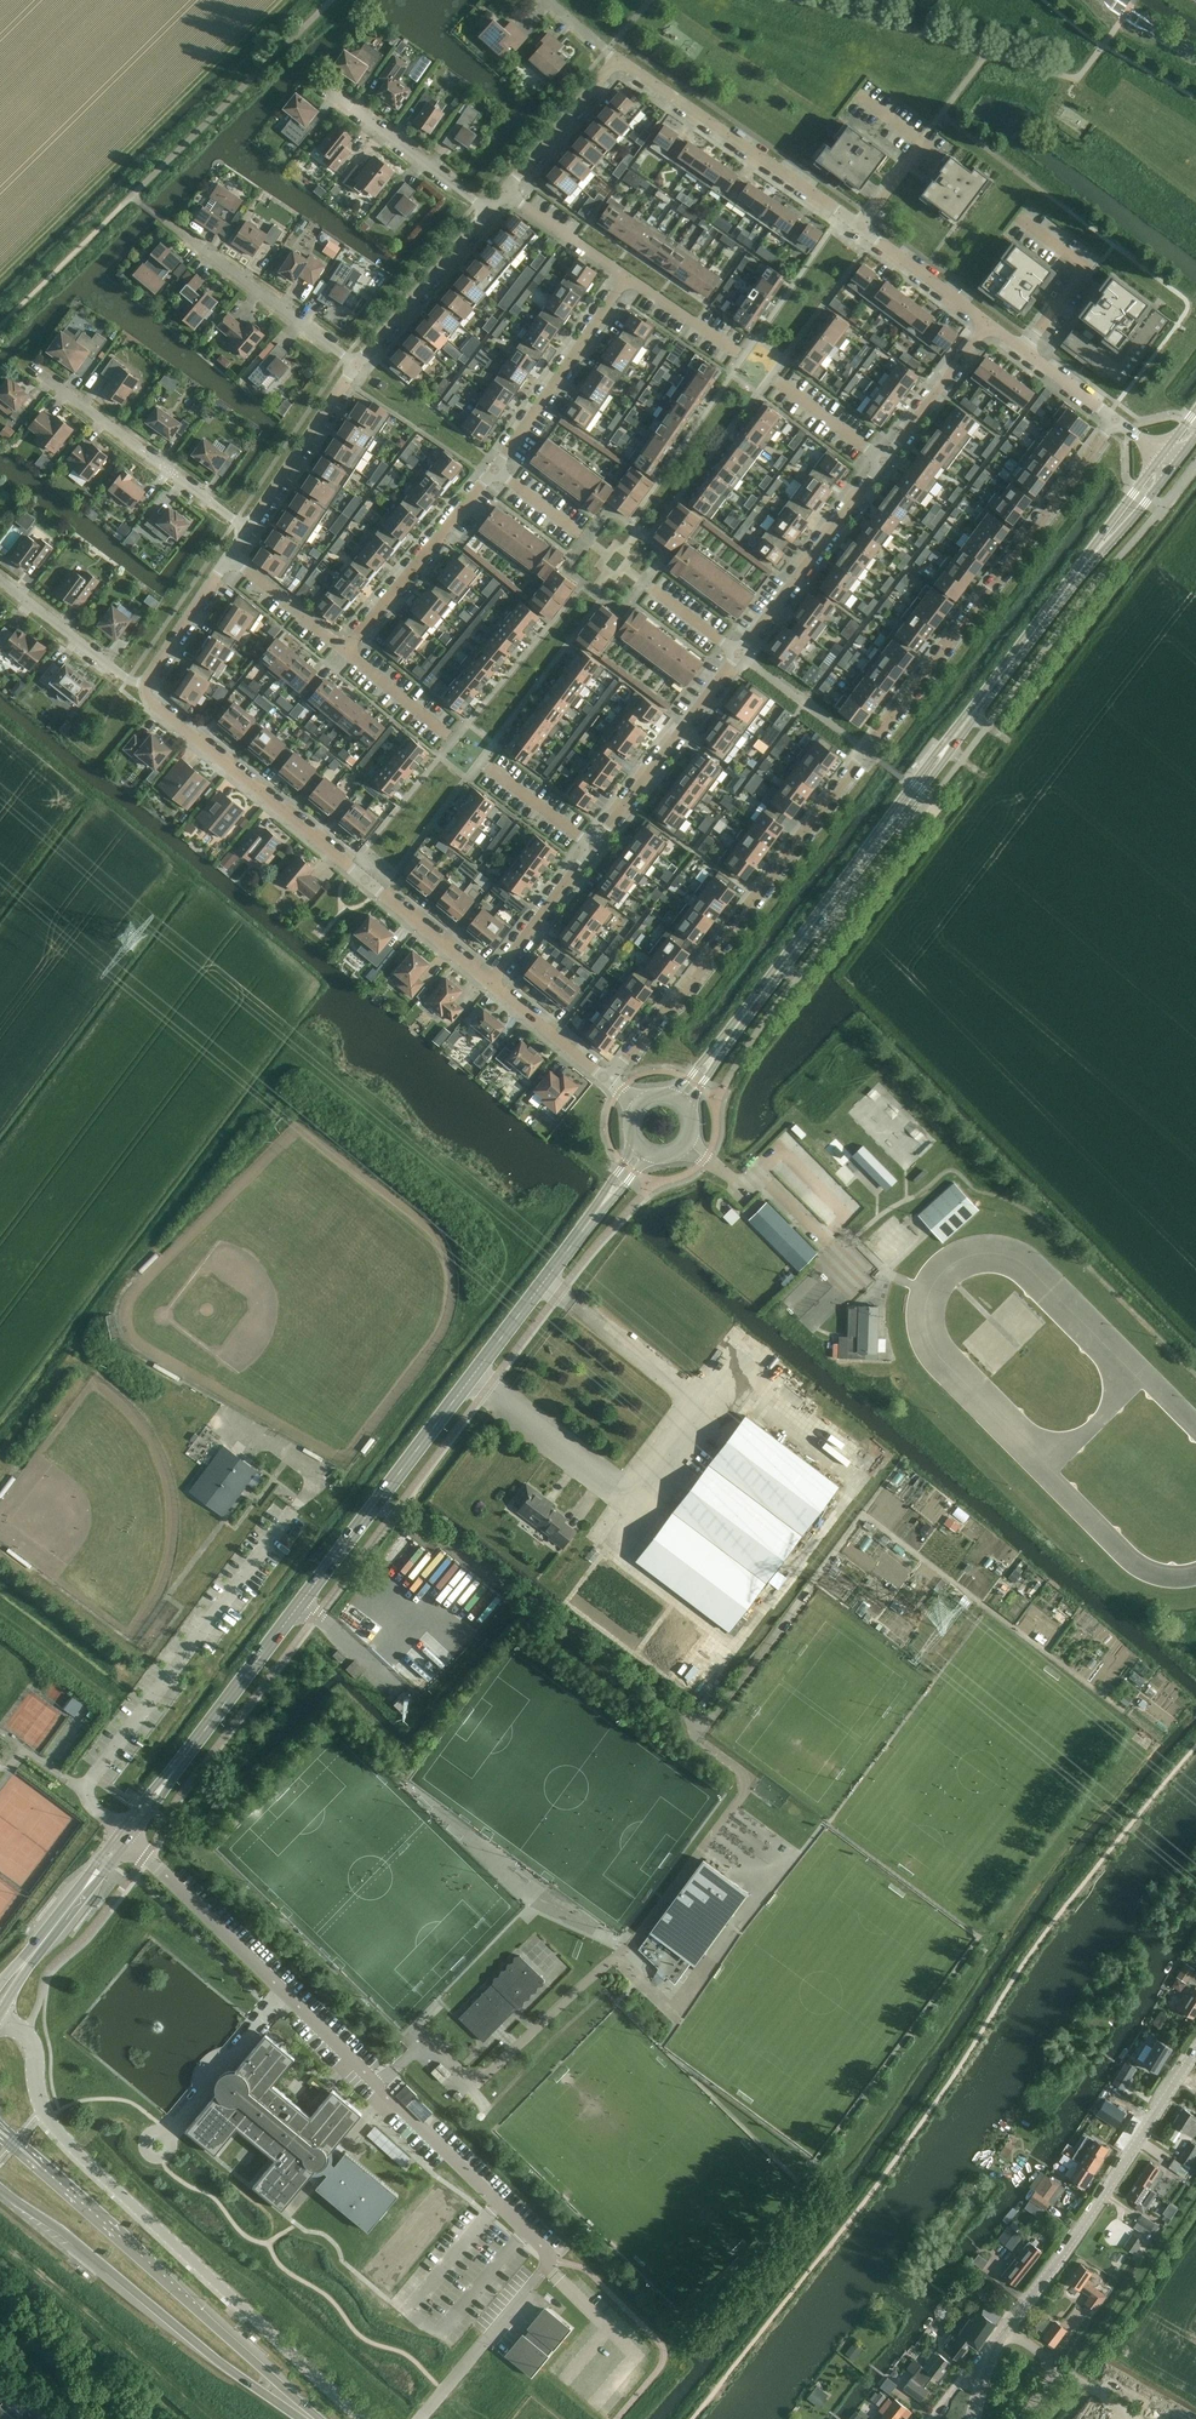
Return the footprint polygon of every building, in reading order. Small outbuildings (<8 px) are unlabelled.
[(504,29),(494,20),(482,34),(503,53),(510,45),(516,50),(526,38),(510,23),(504,29)] [(559,56),(555,53),(561,46),(547,34),(537,46),(539,48),(532,56),(553,76),(566,62),(565,62),(568,59),(562,53),(559,56)] [(395,48),(401,40),(395,35),(389,44),(395,48)] [(401,53),(407,44),(402,40),(396,49),(401,53)] [(380,60),(383,55),(365,43),(362,47),(354,58),(345,52),(336,65),(334,64),(333,65),(355,81),(364,69),(371,73),(380,60)] [(385,82),(377,93),(388,101),(387,103),(396,110),(406,96),(409,99),(413,92),(410,90),(397,81),(408,65),(395,56),(383,73),(388,77),(385,82)] [(419,115),(414,122),(430,133),(443,113),(442,112),(434,107),(434,106),(429,103),(433,97),(425,92),(415,105),(422,110),(419,115)] [(615,104),(610,109),(619,117),(618,117),(628,125),(646,105),(633,97),(630,100),(620,92),(612,102),(615,104)] [(317,110),(295,93),(294,94),(296,96),(294,98),(292,97),(286,103),(288,105),(286,108),(294,115),(281,131),(298,146),(313,127),(307,122),(317,110)] [(462,101),(456,97),(451,104),(457,108),(462,101)] [(462,114),(448,134),(454,138),(460,142),(468,148),(477,135),(469,129),(480,113),(468,105),(465,102),(458,112),(462,114)] [(628,125),(615,113),(607,107),(599,117),(602,119),(597,124),(606,131),(616,140),(628,125)] [(606,131),(597,124),(595,122),(587,132),(589,134),(585,139),(589,143),(603,155),(616,140),(606,131)] [(870,145),(861,138),(863,136),(848,125),(831,148),(827,145),(816,159),(858,192),(887,154),(872,143),(870,145)] [(336,170),(348,155),(351,152),(345,146),(351,138),(336,126),(318,148),(327,156),(324,160),(336,170)] [(668,159),(682,140),(676,136),(677,135),(664,126),(650,147),(668,159)] [(640,135),(646,140),(651,134),(644,129),(640,135)] [(642,146),(646,140),(640,135),(635,142),(642,146)] [(589,143),(585,139),(582,137),(574,146),(576,149),(572,154),(580,161),(590,170),(603,155),(589,143)] [(687,172),(701,151),(688,142),(688,143),(682,140),(668,159),(687,172)] [(698,180),(713,159),(701,151),(687,172),(698,180)] [(580,161),(572,154),(569,152),(561,161),(564,164),(559,169),(567,176),(568,176),(577,185),(590,170),(580,161)] [(971,171),(950,156),(939,170),(941,172),(934,181),(932,179),(921,194),(957,221),(989,179),(974,167),(971,171)] [(394,173),(374,157),(363,170),(357,165),(343,182),(358,194),(364,186),(376,195),(383,186),(384,187),(387,183),(386,182),(394,173)] [(710,188),(725,167),(713,159),(698,180),(710,188)] [(617,167),(623,172),(628,166),(621,161),(617,167)] [(635,161),(631,167),(637,171),(641,165),(635,161)] [(567,176),(559,169),(556,167),(548,176),(551,178),(546,184),(564,200),(577,185),(568,176),(567,176)] [(619,178),(623,172),(617,167),(612,174),(619,178)] [(728,201),(742,181),(736,177),(737,176),(725,167),(710,188),(728,201)] [(658,174),(654,181),(660,185),(664,178),(658,174)] [(640,185),(643,180),(637,175),(633,180),(640,185)] [(643,180),(640,185),(647,189),(650,184),(643,180)] [(746,213),(761,192),(748,183),(748,185),(742,181),(728,201),(746,213)] [(203,207),(195,220),(217,234),(219,232),(224,236),(232,225),(226,221),(219,217),(226,206),(235,212),(243,200),(235,195),(223,186),(219,184),(210,196),(212,197),(204,208),(203,207)] [(336,184),(331,191),(337,196),(342,189),(336,184)] [(319,185),(314,191),(321,198),(327,191),(319,185)] [(399,190),(376,217),(387,226),(400,211),(407,217),(417,205),(410,199),(404,194),(399,190)] [(662,200),(665,194),(658,190),(655,195),(662,200)] [(683,202),(687,196),(681,191),(676,198),(683,202)] [(758,221),(773,200),(761,192),(746,213),(758,221)] [(594,199),(600,204),(605,198),(598,193),(594,199)] [(665,194),(662,200),(668,204),(672,199),(665,194)] [(687,196),(683,202),(690,207),(694,201),(687,196)] [(624,208),(625,207),(610,197),(602,208),(606,211),(599,221),(603,224),(602,225),(609,230),(617,219),(624,208)] [(596,210),(600,204),(594,199),(590,206),(596,210)] [(770,229),(785,208),(773,200),(758,221),(770,229)] [(683,214),(687,209),(680,205),(676,210),(683,214)] [(632,219),(632,218),(622,212),(625,207),(624,208),(617,219),(609,230),(616,235),(617,234),(620,236),(632,219)] [(788,242),(802,222),(796,218),(797,217),(785,208),(770,229),(788,242)] [(687,209),(683,214),(690,219),(693,214),(687,209)] [(238,211),(232,221),(235,223),(242,214),(238,211)] [(638,233),(647,221),(635,214),(632,218),(632,219),(620,236),(624,239),(624,240),(630,245),(638,233)] [(513,240),(523,249),(536,233),(515,215),(507,225),(509,227),(505,233),(513,240)] [(718,215),(713,223),(718,226),(723,218),(718,215)] [(698,225),(705,229),(708,224),(701,219),(698,225)] [(248,223),(247,221),(233,243),(253,256),(264,240),(273,246),(283,231),(273,225),(267,235),(257,229),(257,226),(251,222),(248,223)] [(657,229),(647,221),(638,233),(630,245),(638,250),(638,249),(642,251),(649,241),(657,229)] [(365,232),(369,226),(365,222),(360,228),(365,232)] [(802,222),(788,242),(807,254),(821,233),(808,224),(808,226),(802,222)] [(701,235),(700,236),(707,241),(711,234),(715,229),(708,224),(705,229),(702,233),(701,235)] [(668,237),(668,236),(657,229),(649,241),(642,251),(646,254),(645,255),(652,260),(668,237)] [(513,240),(505,233),(502,230),(494,240),(496,242),(492,247),(501,255),(510,264),(523,249),(513,240)] [(743,244),(747,237),(741,233),(736,239),(743,244)] [(726,244),(730,239),(723,234),(720,239),(726,244)] [(679,244),(668,236),(668,237),(652,260),(659,265),(660,263),(664,266),(670,256),(679,244)] [(747,237),(743,244),(750,248),(754,242),(747,237)] [(730,239),(726,244),(733,249),(737,244),(730,239)] [(172,271),(182,259),(161,242),(152,253),(153,254),(144,264),(143,263),(133,275),(155,294),(165,282),(162,280),(171,270),(172,271)] [(333,242),(325,253),(333,259),(340,247),(333,242)] [(689,251),(690,251),(679,244),(670,256),(664,266),(668,268),(667,270),(674,274),(681,263),(689,251)] [(1051,271),(1016,244),(1005,258),(1003,256),(983,282),(1021,311),(1032,296),(1030,295),(1034,290),(1038,284),(1040,286),(1051,271)] [(501,255),(492,247),(489,245),(481,255),(484,257),(479,262),(488,270),(498,279),(510,264),(501,255)] [(294,252),(293,251),(284,265),(282,263),(277,272),(285,278),(287,276),(294,281),(301,270),(315,279),(324,266),(309,256),(307,260),(300,256),(300,253),(297,251),(294,252)] [(700,259),(701,258),(690,251),(689,251),(681,263),(674,274),(681,279),(682,278),(685,281),(697,263),(700,259)] [(535,259),(541,264),(546,258),(540,253),(535,259)] [(545,264),(551,268),(557,259),(552,255),(545,264)] [(579,257),(564,278),(585,292),(593,280),(592,279),(595,275),(589,271),(591,268),(586,265),(588,263),(579,257)] [(744,257),(740,262),(743,264),(746,266),(747,264),(750,261),(744,257)] [(778,258),(774,265),(781,269),(785,263),(778,258)] [(537,270),(541,264),(535,259),(530,265),(537,270)] [(488,270),(479,262),(477,260),(469,270),(471,272),(467,277),(475,285),(485,293),(498,279),(488,270)] [(327,284),(320,295),(332,303),(334,299),(343,304),(352,291),(362,274),(354,269),(342,261),(327,284)] [(182,262),(173,273),(179,277),(187,267),(182,262)] [(742,272),(746,266),(740,262),(736,268),(742,272)] [(697,263),(685,281),(689,283),(688,284),(695,289),(708,270),(697,263)] [(545,276),(551,268),(545,264),(539,272),(545,276)] [(865,298),(879,279),(874,275),(875,274),(862,264),(847,285),(865,298)] [(760,276),(778,288),(786,278),(768,266),(760,276)] [(120,270),(116,275),(123,281),(127,276),(120,270)] [(708,270),(695,289),(702,294),(703,293),(707,296),(714,285),(718,288),(723,281),(708,270)] [(188,271),(182,277),(187,280),(192,274),(188,271)] [(203,297),(195,291),(204,281),(197,274),(181,293),(196,305),(184,319),(195,329),(205,317),(207,319),(213,311),(211,310),(218,301),(207,292),(203,297)] [(475,285),(467,277),(464,275),(456,285),(458,287),(454,292),(462,300),(472,309),(485,293),(475,285)] [(771,299),(778,288),(760,276),(754,286),(771,299)] [(726,283),(732,287),(736,281),(730,277),(726,283)] [(1146,306),(1148,303),(1112,277),(1101,291),(1103,293),(1099,298),(1095,303),(1093,302),(1082,317),(1105,334),(1097,345),(1074,328),(1063,343),(1092,365),(1091,367),(1090,368),(1105,380),(1107,376),(1121,387),(1140,361),(1151,346),(1149,344),(1157,334),(1159,335),(1171,320),(1156,309),(1154,312),(1150,309),(1146,306)] [(577,305),(585,292),(564,278),(553,294),(571,306),(574,302),(577,305)] [(882,311),(898,291),(886,282),(885,283),(879,279),(865,298),(882,311)] [(728,292),(732,287),(726,283),(722,288),(728,292)] [(516,294),(517,295),(522,289),(516,284),(511,290),(516,294)] [(764,309),(771,299),(754,286),(746,297),(764,309)] [(521,296),(527,300),(532,292),(527,288),(521,296)] [(462,300),(454,292),(451,290),(443,300),(445,302),(441,307),(459,323),(472,309),(462,300)] [(513,301),(517,295),(516,294),(511,290),(506,297),(513,301)] [(894,320),(909,300),(898,291),(882,311),(894,320)] [(721,303),(725,297),(719,293),(715,299),(721,303)] [(568,311),(571,306),(553,294),(542,310),(563,325),(571,313),(568,311)] [(521,307),(527,300),(521,296),(515,303),(521,307)] [(757,319),(764,309),(746,297),(740,306),(739,307),(757,319)] [(918,312),(921,308),(909,300),(894,320),(906,329),(918,312)] [(739,307),(740,306),(732,301),(724,312),(743,324),(742,326),(749,331),(757,319),(739,307)] [(841,304),(837,310),(844,316),(849,310),(841,304)] [(432,316),(427,321),(447,338),(452,333),(459,323),(441,307),(439,305),(430,315),(432,316)] [(923,342),(937,323),(932,319),(933,318),(921,308),(918,312),(906,329),(923,342)] [(555,337),(563,325),(542,310),(531,327),(548,339),(549,339),(551,335),(555,337)] [(626,326),(623,332),(630,336),(634,339),(636,341),(643,346),(647,340),(656,326),(647,320),(645,323),(634,315),(630,312),(625,319),(626,320),(629,322),(626,326)] [(825,322),(842,335),(850,325),(832,312),(825,322)] [(242,329),(239,326),(240,325),(228,315),(218,326),(233,340),(230,344),(245,357),(264,335),(260,331),(259,328),(258,326),(255,325),(253,325),(248,322),(242,329)] [(487,322),(493,326),(498,320),(492,315),(487,322)] [(497,327),(503,331),(508,324),(503,319),(497,327)] [(420,332),(416,337),(434,353),(447,338),(427,321),(426,320),(425,320),(418,329),(420,332)] [(489,332),(493,326),(487,322),(482,328),(489,332)] [(841,335),(842,335),(825,322),(817,332),(834,345),(839,349),(839,348),(846,339),(841,335)] [(539,332),(531,327),(528,325),(526,323),(515,339),(520,343),(541,357),(549,345),(546,343),(549,339),(539,332)] [(923,342),(941,355),(956,335),(944,326),(943,327),(937,323),(923,342)] [(497,339),(503,331),(497,327),(492,335),(497,339)] [(92,338),(83,331),(75,342),(62,333),(58,338),(56,336),(50,345),(52,346),(49,351),(60,358),(59,359),(74,370),(86,354),(94,359),(107,340),(96,332),(92,338)] [(480,332),(476,337),(481,340),(485,336),(480,332)] [(612,339),(608,345),(623,355),(632,362),(643,346),(636,341),(634,339),(630,336),(623,332),(619,336),(616,341),(613,339),(612,339)] [(817,332),(810,342),(827,355),(832,358),(838,349),(839,349),(834,345),(817,332)] [(877,343),(881,338),(874,333),(869,339),(876,344),(877,343)] [(434,353),(416,337),(413,335),(405,344),(407,346),(403,352),(406,355),(421,368),(434,353)] [(877,343),(876,344),(882,349),(887,343),(881,338),(877,343)] [(448,342),(443,348),(456,360),(462,354),(448,342)] [(820,364),(827,355),(810,342),(802,351),(820,364)] [(279,379),(290,367),(282,360),(289,353),(278,343),(248,378),(259,387),(272,372),(279,379)] [(541,357),(520,343),(509,359),(526,371),(529,367),(533,369),(541,357)] [(861,349),(866,353),(871,348),(865,344),(861,349)] [(604,359),(600,364),(603,365),(611,372),(621,378),(632,362),(623,355),(608,345),(603,351),(604,352),(607,354),(604,359)] [(468,356),(470,357),(474,351),(468,347),(463,353),(468,356)] [(657,355),(658,356),(662,359),(667,351),(662,347),(657,355)] [(670,353),(676,357),(681,351),(674,347),(670,353)] [(861,349),(857,355),(862,359),(866,353),(861,349)] [(406,355),(403,352),(400,350),(392,359),(395,361),(389,367),(396,373),(408,384),(421,368),(406,355)] [(868,358),(873,362),(878,354),(873,350),(868,358)] [(473,358),(479,362),(485,355),(479,351),(473,358)] [(828,370),(820,364),(802,351),(794,363),(801,368),(802,367),(820,381),(828,370)] [(905,351),(899,358),(907,363),(912,357),(912,356),(905,351)] [(465,364),(470,357),(468,356),(463,353),(459,359),(465,364)] [(673,363),(676,357),(670,353),(667,358),(673,363)] [(690,367),(714,382),(722,371),(714,366),(714,367),(695,354),(687,365),(691,367),(690,367)] [(657,366),(662,359),(657,355),(652,363),(657,366)] [(122,404),(139,380),(121,367),(123,365),(113,357),(101,373),(111,380),(103,390),(122,404)] [(912,357),(907,363),(911,366),(916,360),(912,357)] [(982,387),(998,366),(986,357),(970,378),(982,387)] [(473,370),(479,362),(473,358),(468,366),(473,370)] [(867,369),(873,362),(868,358),(862,365),(867,369)] [(523,375),(526,371),(509,359),(498,375),(519,390),(527,378),(523,375)] [(848,362),(844,367),(846,369),(848,371),(852,373),(856,368),(850,364),(848,362)] [(890,375),(910,390),(916,383),(913,381),(917,375),(900,362),(890,375)] [(590,371),(585,377),(589,380),(600,388),(607,392),(610,394),(621,378),(611,372),(603,365),(600,364),(597,369),(594,374),(591,372),(590,371)] [(994,395),(1009,375),(998,366),(982,387),(994,395)] [(660,367),(656,373),(661,376),(662,377),(665,379),(667,380),(671,375),(666,371),(660,367)] [(707,393),(714,382),(690,367),(684,377),(707,393)] [(847,379),(852,373),(846,369),(842,374),(847,379)] [(656,373),(653,379),(658,383),(662,377),(661,376),(656,373)] [(510,402),(519,390),(498,375),(486,391),(504,404),(507,399),(510,402)] [(849,382),(854,386),(860,379),(855,375),(849,382)] [(905,397),(910,390),(890,375),(881,387),(898,400),(902,395),(905,397)] [(1006,404),(1021,384),(1009,375),(994,395),(1006,404)] [(582,391),(578,396),(585,401),(589,404),(599,410),(602,405),(610,394),(607,392),(600,388),(589,380),(585,377),(581,384),(582,384),(585,386),(582,391)] [(700,403),(707,393),(684,377),(677,387),(700,403)] [(439,384),(446,389),(450,383),(444,378),(439,384)] [(15,410),(10,416),(16,421),(25,409),(20,405),(28,395),(22,390),(23,389),(15,382),(14,384),(8,379),(0,390),(0,398),(15,410)] [(840,389),(844,383),(838,379),(834,384),(840,389)] [(380,383),(378,386),(383,390),(386,387),(388,384),(382,380),(380,383)] [(635,388),(640,391),(645,383),(640,380),(635,388)] [(898,400),(881,387),(872,381),(863,392),(872,399),(892,415),(897,407),(895,405),(898,400)] [(454,394),(461,386),(455,382),(449,390),(454,394)] [(849,382),(844,390),(849,393),(850,392),(853,387),(854,386),(849,382)] [(441,395),(446,389),(439,384),(435,390),(441,395)] [(1021,384),(1006,404),(1018,413),(1033,393),(1021,384)] [(693,413),(700,403),(677,387),(670,398),(675,401),(676,401),(693,413)] [(635,399),(640,391),(635,388),(630,395),(635,399)] [(642,394),(648,397),(652,392),(646,388),(642,394)] [(449,390),(443,399),(448,403),(454,394),(449,390)] [(501,408),(504,404),(486,391),(475,408),(496,422),(505,410),(501,408)] [(644,403),(648,397),(642,394),(639,399),(644,403)] [(1035,402),(1041,407),(1047,399),(1041,394),(1035,402)] [(567,403),(563,410),(567,413),(578,421),(576,424),(585,430),(595,415),(599,410),(589,404),(585,401),(578,396),(575,401),(571,406),(569,404),(567,403)] [(966,408),(971,402),(964,397),(960,403),(966,408)] [(285,399),(281,404),(288,409),(291,404),(285,399)] [(887,421),(892,415),(872,399),(861,413),(869,420),(870,418),(880,425),(884,419),(887,421)] [(686,423),(693,413),(676,401),(675,401),(669,411),(686,423)] [(362,422),(379,432),(391,414),(374,403),(370,409),(360,402),(351,415),(362,422)] [(778,429),(777,430),(781,432),(789,422),(771,408),(772,407),(765,402),(756,413),(773,425),(778,429)] [(971,402),(966,408),(973,413),(978,407),(971,402)] [(1036,414),(1041,407),(1035,402),(1030,409),(1036,414)] [(1059,421),(1078,435),(1087,423),(1074,413),(1076,410),(1064,402),(1053,417),(1059,421)] [(947,418),(966,432),(974,420),(956,406),(947,418)] [(180,423),(158,407),(147,422),(170,438),(175,431),(181,436),(190,423),(184,419),(180,423)] [(475,408),(461,429),(469,436),(471,433),(476,436),(478,433),(483,437),(486,433),(488,434),(496,422),(475,408)] [(628,414),(634,418),(638,412),(632,408),(628,414)] [(686,423),(669,411),(662,408),(656,418),(662,422),(679,433),(686,423)] [(212,410),(209,414),(215,418),(218,414),(212,410)] [(613,420),(618,423),(623,416),(618,412),(613,420)] [(53,422),(41,413),(31,426),(42,435),(39,439),(54,451),(56,448),(58,450),(63,443),(61,442),(72,428),(57,416),(53,422)] [(770,439),(777,430),(778,429),(773,425),(756,413),(749,423),(770,439)] [(630,423),(634,418),(628,414),(625,420),(630,423)] [(990,426),(994,419),(988,414),(983,421),(990,426)] [(626,467),(628,464),(561,418),(559,422),(626,467)] [(971,436),(966,432),(947,418),(939,430),(962,448),(971,436)] [(994,419),(990,426),(996,430),(1001,424),(994,419)] [(1017,426),(1023,430),(1029,424),(1022,419),(1017,426)] [(613,431),(618,423),(613,420),(607,427),(613,431)] [(379,432),(362,422),(358,427),(348,421),(339,433),(348,439),(350,440),(367,451),(379,432)] [(1069,447),(1078,435),(1059,421),(1050,432),(1069,447)] [(672,444),(679,433),(662,422),(655,432),(672,444)] [(763,449),(770,439),(749,423),(741,433),(763,449)] [(15,431),(7,424),(0,433),(0,434),(8,441),(15,431)] [(1019,437),(1023,430),(1017,426),(1012,432),(1019,437)] [(614,434),(620,438),(624,432),(618,429),(614,434)] [(792,440),(798,445),(802,439),(807,433),(801,429),(792,440)] [(962,448),(939,430),(938,429),(929,440),(934,443),(954,459),(962,448)] [(665,454),(672,444),(655,432),(648,442),(665,454)] [(1060,458),(1069,447),(1050,432),(1042,444),(1060,458)] [(755,459),(763,449),(741,433),(734,443),(755,459)] [(616,444),(620,438),(614,434),(611,440),(616,444)] [(399,437),(396,443),(402,447),(406,442),(399,437)] [(328,451),(327,451),(338,458),(355,469),(367,451),(350,440),(346,446),(344,444),(336,439),(328,451)] [(613,492),(615,490),(602,480),(605,478),(560,444),(558,447),(547,439),(530,461),(541,469),(540,471),(595,513),(605,500),(607,501),(613,492)] [(1060,458),(1042,444),(1036,439),(1027,451),(1052,470),(1060,458)] [(223,454),(204,440),(194,454),(201,459),(201,460),(216,471),(225,458),(231,463),(241,450),(231,443),(223,454)] [(794,450),(798,445),(792,440),(788,445),(794,450)] [(946,470),(954,459),(934,443),(929,440),(921,451),(922,452),(940,465),(946,470)] [(405,449),(412,454),(418,446),(411,441),(405,449)] [(991,441),(987,448),(991,452),(997,445),(996,445),(992,441),(991,441)] [(1006,454),(1012,445),(1006,441),(1000,449),(1006,454)] [(658,464),(665,454),(648,442),(641,452),(658,464)] [(748,469),(755,459),(734,443),(726,452),(748,469)] [(107,456),(92,444),(87,451),(79,445),(68,459),(76,465),(73,468),(88,480),(107,456)] [(795,454),(800,458),(806,451),(801,447),(795,454)] [(986,459),(991,452),(986,448),(981,455),(986,459)] [(407,460),(412,454),(405,449),(400,456),(407,460)] [(658,464),(641,452),(635,449),(628,459),(650,475),(658,464)] [(814,468),(833,483),(841,474),(844,477),(849,470),(835,459),(837,456),(828,449),(814,468)] [(430,469),(449,485),(457,476),(455,474),(461,466),(452,458),(454,456),(445,450),(429,469),(430,469)] [(1027,451),(1018,463),(1043,481),(1052,470),(1027,451)] [(740,479),(748,469),(726,452),(719,462),(736,475),(735,475),(740,479)] [(922,452),(914,463),(932,476),(940,465),(922,452)] [(794,465),(800,458),(795,454),(789,462),(794,465)] [(778,460),(783,464),(787,459),(782,455),(778,460)] [(338,458),(334,464),(324,457),(315,469),(326,476),(343,487),(355,469),(338,458)] [(779,470),(783,464),(778,460),(774,466),(779,470)] [(719,462),(711,472),(728,485),(733,489),(740,479),(735,475),(736,475),(719,462)] [(914,463),(905,475),(921,486),(929,492),(938,481),(932,476),(914,463)] [(1034,493),(1043,481),(1018,463),(1005,480),(1011,484),(1018,489),(1022,484),(1034,493)] [(970,470),(975,474),(980,467),(975,464),(970,470)] [(626,475),(647,491),(654,483),(632,467),(626,475)] [(826,493),(833,483),(814,468),(802,484),(826,502),(830,496),(826,493)] [(441,494),(449,485),(430,469),(429,469),(417,484),(435,499),(440,493),(441,494)] [(132,508),(146,492),(130,480),(133,477),(124,470),(108,489),(132,508)] [(969,481),(975,474),(970,470),(965,477),(969,481)] [(978,478),(984,483),(989,476),(983,471),(978,478)] [(721,495),(721,494),(728,485),(711,472),(704,482),(721,495)] [(372,475),(370,478),(376,482),(380,477),(375,474),(372,475)] [(382,480),(388,485),(393,479),(387,474),(382,480)] [(343,487),(326,476),(322,482),(311,475),(303,487),(314,494),(331,505),(343,487)] [(641,500),(647,491),(626,475),(619,484),(641,500)] [(763,480),(768,484),(772,479),(767,475),(763,480)] [(896,486),(914,500),(920,504),(929,492),(921,486),(905,475),(896,486)] [(370,478),(366,483),(372,487),(375,482),(376,482),(370,478)] [(771,486),(776,489),(782,482),(777,478),(771,486)] [(979,489),(984,483),(978,478),(973,485),(979,489)] [(383,492),(388,485),(382,480),(377,487),(383,492)] [(764,489),(768,484),(763,480),(759,485),(764,489)] [(725,498),(721,494),(721,495),(704,482),(697,492),(713,504),(718,508),(725,498)] [(430,504),(435,499),(417,484),(404,499),(405,499),(424,515),(432,506),(430,504)] [(634,508),(641,500),(619,484),(615,490),(613,492),(634,508)] [(821,508),(826,502),(802,484),(790,500),(810,515),(817,505),(821,508)] [(1030,499),(1018,489),(1011,484),(1002,496),(1021,510),(1030,499)] [(895,485),(887,496),(898,504),(906,510),(914,500),(896,486),(895,485)] [(771,497),(776,489),(771,486),(766,493),(771,497)] [(953,493),(958,496),(963,489),(958,486),(953,493)] [(86,490),(81,497),(87,502),(93,495),(86,490)] [(628,517),(634,508),(613,492),(607,501),(628,517)] [(710,518),(718,508),(713,504),(697,492),(689,502),(710,518)] [(996,492),(987,504),(1000,514),(1000,513),(1012,523),(1012,522),(1021,510),(1002,496),(996,492)] [(331,505),(314,494),(310,500),(299,493),(291,506),(300,511),(302,513),(319,523),(331,505)] [(953,503),(958,496),(953,493),(948,500),(953,503)] [(748,500),(753,504),(757,498),(752,494),(748,500)] [(898,521),(906,510),(887,496),(879,507),(880,508),(880,507),(898,521)] [(416,524),(424,515),(405,499),(404,499),(392,514),(410,529),(415,523),(416,524)] [(749,509),(753,504),(748,500),(744,505),(749,509)] [(803,524),(810,515),(790,500),(778,515),(802,533),(807,527),(803,524)] [(673,511),(694,527),(701,518),(679,502),(673,511)] [(974,521),(974,522),(979,526),(998,541),(999,540),(1008,528),(996,519),(1000,514),(987,504),(974,521)] [(358,512),(364,517),(369,510),(363,505),(358,512)] [(89,506),(83,512),(94,521),(99,514),(89,506)] [(549,577),(555,569),(554,568),(564,554),(509,513),(507,515),(496,507),(479,529),(490,537),(488,540),(532,573),(534,570),(547,580),(549,577)] [(889,533),(898,521),(880,507),(880,508),(871,519),(889,533)] [(957,519),(962,512),(956,507),(950,514),(957,519)] [(175,513),(170,508),(161,518),(154,512),(145,524),(152,530),(166,541),(172,534),(177,538),(189,524),(183,519),(184,518),(176,512),(175,513)] [(935,516),(940,519),(945,513),(941,509),(935,516)] [(748,517),(753,521),(758,513),(753,510),(748,517)] [(279,523),(279,524),(290,531),(307,541),(319,523),(302,513),(298,518),(296,517),(287,511),(279,523)] [(688,535),(694,527),(673,511),(667,519),(688,535)] [(359,523),(364,517),(358,512),(353,519),(359,523)] [(341,513),(337,519),(344,524),(349,518),(341,513)] [(405,535),(410,529),(392,514),(379,529),(399,545),(406,536),(405,535)] [(733,519),(738,524),(743,518),(737,514),(733,519)] [(797,539),(802,533),(778,515),(766,531),(786,546),(793,536),(797,539)] [(935,526),(940,519),(935,516),(930,523),(935,526)] [(747,528),(753,521),(748,517),(742,524),(747,528)] [(682,544),(683,541),(688,535),(667,519),(660,528),(682,544)] [(734,529),(738,524),(733,519),(729,525),(734,529)] [(881,544),(889,533),(871,519),(863,531),(881,544)] [(770,574),(773,571),(705,520),(703,524),(770,574)] [(123,521),(117,530),(125,536),(132,528),(123,521)] [(938,531),(944,535),(949,529),(943,524),(938,531)] [(979,526),(971,537),(990,552),(998,541),(979,526)] [(675,552),(682,544),(660,528),(654,536),(675,552)] [(379,529),(366,545),(384,560),(385,559),(390,553),(391,554),(399,545),(379,529)] [(307,541),(290,531),(286,537),(275,530),(267,542),(277,549),(294,560),(307,541)] [(919,537),(924,541),(929,534),(925,530),(919,537)] [(779,555),(786,546),(766,531),(752,550),(761,557),(763,554),(778,565),(783,558),(779,555)] [(872,556),(881,544),(863,531),(854,542),(872,556)] [(939,542),(944,535),(938,531),(933,537),(939,542)] [(130,533),(123,542),(131,549),(138,539),(130,533)] [(37,544),(27,536),(11,558),(26,570),(32,562),(39,567),(53,548),(41,539),(37,544)] [(334,543),(341,548),(346,541),(339,537),(334,543)] [(919,548),(924,541),(919,537),(914,544),(919,548)] [(981,563),(990,552),(971,537),(962,549),(981,563)] [(682,544),(675,552),(676,553),(666,567),(736,620),(756,592),(698,548),(696,551),(683,541),(682,544)] [(872,556),(854,542),(853,541),(845,552),(864,567),(872,556)] [(336,555),(341,548),(334,543),(329,550),(336,555)] [(358,555),(354,559),(374,575),(381,566),(380,565),(384,560),(366,545),(358,555)] [(525,600),(528,596),(466,545),(463,548),(525,600)] [(921,554),(927,559),(932,552),(926,547),(921,554)] [(294,560),(277,549),(274,555),(263,548),(255,560),(282,578),(294,560)] [(313,548),(309,555),(317,560),(321,554),(313,548)] [(962,549),(954,560),(973,574),(981,563),(962,549)] [(448,568),(471,587),(471,586),(467,583),(480,567),(463,552),(457,559),(456,558),(448,568)] [(837,563),(836,563),(837,564),(855,578),(856,577),(864,567),(845,552),(837,563)] [(902,560),(907,564),(912,557),(907,554),(902,560)] [(921,567),(927,559),(921,554),(914,562),(921,567)] [(939,568),(963,587),(964,586),(972,575),(973,574),(954,560),(948,556),(939,568)] [(366,585),(374,575),(354,559),(342,575),(360,589),(364,583),(366,585)] [(307,560),(304,565),(309,569),(312,564),(307,560)] [(901,571),(907,564),(902,560),(897,567),(901,571)] [(837,564),(829,575),(847,588),(855,578),(837,564)] [(303,566),(300,571),(305,574),(309,569),(303,566)] [(311,575),(317,580),(322,573),(315,568),(311,575)] [(457,603),(471,587),(448,568),(439,578),(441,579),(436,585),(453,599),(457,603)] [(939,568),(930,580),(955,598),(963,587),(939,568)] [(549,577),(570,593),(576,585),(555,569),(549,577)] [(83,578),(73,570),(56,592),(72,604),(78,596),(85,601),(99,581),(87,572),(83,578)] [(311,588),(317,580),(311,575),(304,583),(311,588)] [(355,595),(360,589),(342,575),(329,590),(349,606),(356,597),(355,595)] [(829,575),(820,587),(844,605),(853,593),(847,588),(829,575)] [(899,582),(906,586),(911,580),(905,575),(899,582)] [(885,583),(890,586),(895,579),(890,576),(885,583)] [(493,577),(488,584),(494,589),(499,582),(493,577)] [(563,602),(570,593),(549,577),(547,580),(542,586),(563,602)] [(901,593),(906,586),(899,582),(894,588),(901,593)] [(885,593),(890,586),(885,583),(880,589),(885,593)] [(927,583),(918,596),(943,614),(952,602),(927,583)] [(440,615),(453,599),(436,585),(431,591),(429,590),(421,600),(440,615)] [(557,610),(563,602),(542,586),(536,594),(557,610)] [(494,596),(497,598),(498,599),(504,592),(503,591),(500,588),(494,596)] [(341,615),(349,606),(329,590),(313,609),(321,616),(323,614),(333,622),(339,614),(341,615)] [(801,605),(822,620),(834,604),(820,593),(815,599),(810,594),(801,605)] [(224,613),(245,627),(250,631),(262,612),(239,594),(233,603),(231,602),(229,605),(228,605),(224,610),(225,611),(224,613)] [(551,619),(557,610),(536,594),(529,603),(551,619)] [(494,596),(488,603),(491,606),(492,606),(498,599),(497,598),(494,596)] [(918,596),(909,607),(934,625),(943,614),(918,596)] [(154,598),(150,604),(155,608),(160,602),(154,598)] [(868,605),(873,608),(878,601),(874,598),(868,605)] [(882,605),(888,610),(893,603),(887,598),(882,605)] [(426,631),(440,615),(421,600),(413,610),(414,611),(409,617),(426,631)] [(512,611),(532,627),(540,617),(520,601),(512,611)] [(473,603),(467,610),(473,615),(479,607),(473,603)] [(617,629),(623,621),(602,605),(596,613),(617,629)] [(809,636),(822,620),(801,605),(793,616),(800,621),(796,626),(809,636)] [(868,615),(873,608),(868,605),(863,612),(868,615)] [(883,616),(888,610),(882,605),(877,611),(883,616)] [(129,620),(113,607),(100,625),(110,632),(111,630),(118,635),(126,625),(132,629),(142,617),(135,612),(129,620)] [(478,615),(482,618),(488,611),(488,610),(484,607),(478,615)] [(900,619),(906,623),(925,638),(934,626),(934,625),(909,607),(900,619)] [(617,629),(615,632),(628,641),(625,644),(684,688),(705,661),(635,608),(625,622),(623,621),(617,629)] [(524,636),(532,627),(512,611),(505,620),(524,636)] [(466,612),(462,616),(468,621),(469,620),(471,617),(466,612)] [(219,625),(215,630),(235,643),(245,627),(224,613),(223,614),(222,614),(218,619),(219,620),(217,624),(219,625)] [(611,638),(615,632),(617,629),(596,613),(589,622),(611,638)] [(478,615),(472,622),(476,625),(482,618),(478,615)] [(505,620),(500,616),(492,626),(496,630),(497,630),(516,646),(524,636),(505,620)] [(413,647),(426,631),(409,617),(404,623),(403,622),(394,632),(413,647)] [(604,646),(611,638),(589,622),(583,630),(604,646)] [(916,649),(925,638),(906,623),(898,634),(897,635),(904,640),(916,649)] [(274,624),(268,631),(274,637),(280,629),(274,624)] [(463,634),(462,634),(466,637),(472,630),(468,626),(463,634)] [(797,652),(809,636),(796,626),(792,631),(785,626),(777,637),(797,652)] [(846,626),(840,633),(848,639),(854,632),(846,626)] [(5,628),(0,634),(0,654),(4,649),(7,651),(8,655),(12,658),(15,658),(30,669),(45,650),(44,649),(45,647),(34,639),(33,641),(18,629),(14,635),(5,628)] [(224,660),(235,643),(215,630),(211,636),(210,635),(207,638),(206,637),(202,643),(203,644),(202,645),(224,660)] [(508,655),(516,646),(497,630),(496,630),(489,639),(508,655)] [(598,655),(604,646),(583,630),(577,639),(598,655)] [(897,635),(898,634),(892,630),(878,648),(903,667),(912,654),(900,645),(904,640),(897,635)] [(444,631),(438,639),(446,645),(452,638),(444,631)] [(399,664),(413,647),(394,632),(386,642),(388,643),(382,650),(399,664)] [(462,634),(456,641),(460,644),(466,637),(462,634)] [(861,646),(866,639),(860,634),(855,641),(861,646)] [(792,659),(797,652),(777,637),(769,648),(775,652),(770,658),(791,673),(796,667),(792,659)] [(277,639),(261,658),(271,666),(286,647),(277,639)] [(500,665),(508,655),(489,639),(481,649),(500,665)] [(836,641),(829,651),(830,652),(836,657),(843,647),(844,647),(836,641)] [(213,676),(224,660),(202,645),(201,647),(200,646),(196,652),(198,653),(195,656),(197,657),(193,663),(213,676)] [(254,645),(249,652),(256,657),(261,650),(254,645)] [(447,653),(450,656),(451,656),(457,649),(456,649),(453,646),(447,653)] [(271,666),(267,670),(277,679),(281,674),(297,656),(287,647),(286,647),(271,666)] [(878,648),(870,659),(895,678),(903,667),(878,648)] [(492,675),(500,665),(481,649),(473,658),(473,659),(492,675)] [(573,659),(573,660),(593,675),(598,678),(598,677),(605,668),(601,664),(580,649),(573,659)] [(847,651),(842,657),(844,659),(849,662),(854,655),(847,651)] [(432,653),(427,658),(433,663),(438,657),(432,653)] [(447,653),(441,660),(445,663),(451,656),(450,656),(447,653)] [(473,659),(473,658),(469,654),(460,665),(464,669),(465,668),(484,684),(492,675),(473,659)] [(668,709),(671,706),(603,655),(601,659),(668,709)] [(297,656),(281,674),(290,682),(306,663),(297,656)] [(844,669),(849,662),(842,657),(837,664),(844,669)] [(870,660),(861,671),(886,690),(894,678),(895,678),(870,659),(870,660)] [(573,660),(565,669),(586,684),(593,675),(573,660)] [(823,661),(819,667),(825,671),(829,665),(823,661)] [(62,670),(54,663),(41,680),(49,686),(52,683),(61,689),(59,692),(58,695),(60,697),(62,699),(65,700),(68,699),(69,696),(79,704),(93,685),(66,664),(62,670)] [(202,692),(213,676),(193,663),(189,668),(188,667),(185,671),(184,670),(181,676),(182,677),(181,678),(202,692)] [(309,689),(319,677),(314,673),(316,671),(306,663),(290,682),(300,690),(304,685),(309,689)] [(417,665),(412,671),(421,678),(426,672),(417,665)] [(431,672),(435,675),(441,668),(437,665),(431,672)] [(476,694),(484,684),(465,668),(464,669),(457,678),(476,694)] [(578,694),(586,684),(565,669),(558,679),(578,694)] [(808,684),(807,686),(812,689),(819,680),(824,673),(820,669),(820,670),(808,684)] [(876,702),(886,690),(861,671),(852,683),(858,688),(876,702)] [(429,682),(435,675),(431,672),(425,679),(429,682)] [(825,681),(831,685),(836,679),(830,674),(825,681)] [(320,707),(336,688),(326,680),(324,681),(319,677),(309,689),(314,693),(306,703),(317,711),(321,707),(320,707)] [(189,712),(202,692),(181,678),(180,680),(178,679),(175,685),(176,685),(173,689),(175,690),(170,697),(189,712)] [(226,683),(226,684),(231,688),(235,682),(229,678),(228,680),(226,683)] [(468,703),(476,694),(457,678),(449,687),(468,703)] [(558,679),(550,689),(570,704),(575,708),(583,698),(578,694),(558,679)] [(614,679),(609,686),(613,690),(618,682),(614,679)] [(243,680),(239,685),(244,688),(247,684),(243,680)] [(253,688),(257,683),(254,680),(249,685),(253,688)] [(825,693),(831,685),(825,681),(819,689),(825,693)] [(257,683),(253,688),(256,692),(261,686),(257,683)] [(220,684),(212,696),(221,701),(228,690),(220,684)] [(733,694),(759,713),(771,698),(753,684),(749,689),(743,685),(741,687),(739,686),(733,694)] [(15,685),(10,691),(17,697),(21,690),(15,685)] [(609,686),(603,694),(607,697),(613,690),(609,686)] [(269,696),(273,691),(270,687),(265,693),(269,696)] [(460,713),(468,703),(449,687),(441,697),(449,704),(449,705),(451,707),(452,706),(460,713)] [(330,714),(345,696),(336,688),(320,707),(321,707),(330,714)] [(849,698),(868,713),(876,702),(858,688),(849,698)] [(563,714),(570,704),(550,689),(543,699),(563,714)] [(628,711),(637,718),(640,713),(641,714),(641,715),(643,717),(644,716),(654,724),(663,712),(635,691),(622,708),(627,711),(628,711)] [(259,693),(254,699),(260,704),(265,698),(259,693)] [(621,699),(614,694),(611,698),(617,703),(621,699)] [(747,729),(759,713),(733,694),(727,702),(729,703),(727,706),(733,710),(729,716),(747,729)] [(843,694),(834,706),(837,709),(853,720),(859,725),(868,713),(849,698),(844,694),(843,694)] [(339,722),(355,704),(345,696),(330,714),(339,722)] [(223,706),(214,716),(219,721),(218,723),(221,725),(220,726),(226,731),(227,730),(228,731),(244,711),(229,698),(223,706)] [(555,724),(556,724),(563,714),(543,699),(535,709),(555,724)] [(599,699),(594,706),(598,709),(603,702),(599,699)] [(287,701),(282,707),(289,713),(289,712),(294,706),(287,701)] [(349,730),(364,712),(355,704),(339,722),(349,730)] [(594,706),(588,714),(592,717),(598,709),(594,706)] [(273,707),(270,710),(276,715),(279,711),(273,707)] [(561,727),(556,724),(555,724),(535,709),(528,719),(548,734),(553,738),(561,727)] [(244,711),(228,731),(229,732),(229,733),(234,737),(235,736),(238,739),(239,738),(245,742),(259,724),(246,712),(244,711)] [(633,723),(637,718),(628,711),(627,711),(615,727),(638,745),(647,733),(637,725),(634,723),(633,723)] [(358,738),(374,719),(364,712),(349,730),(358,738)] [(735,745),(747,729),(729,716),(725,721),(719,716),(717,719),(715,717),(709,725),(735,745)] [(584,718),(579,726),(583,729),(589,721),(584,718)] [(374,719),(358,738),(368,746),(384,728),(374,719)] [(540,744),(548,734),(528,719),(520,729),(540,744)] [(779,719),(774,725),(781,730),(786,725),(779,719)] [(615,727),(611,723),(598,741),(602,744),(603,744),(612,751),(615,746),(616,747),(616,748),(619,750),(619,749),(629,757),(638,745),(615,727)] [(259,724),(245,742),(248,744),(250,746),(248,748),(252,750),(251,751),(256,756),(257,755),(258,756),(275,736),(263,726),(259,724)] [(314,733),(318,728),(315,724),(310,730),(314,733)] [(384,733),(388,736),(394,729),(390,725),(384,733)] [(723,760),(735,745),(709,725),(703,733),(705,734),(703,737),(710,742),(706,747),(723,760)] [(774,725),(768,733),(775,738),(781,730),(774,725)] [(63,726),(59,730),(64,735),(65,735),(69,730),(63,726)] [(579,726),(573,733),(577,737),(583,729),(579,726)] [(298,728),(294,734),(298,737),(303,732),(298,728)] [(533,754),(540,744),(520,729),(513,739),(533,754)] [(580,738),(579,740),(585,744),(592,736),(586,731),(580,738)] [(323,741),(328,736),(324,732),(319,738),(323,741)] [(378,748),(388,736),(384,733),(374,745),(378,748)] [(171,749),(152,734),(144,744),(142,743),(143,742),(135,735),(124,748),(132,755),(136,750),(138,752),(137,753),(155,768),(171,749)] [(812,737),(804,747),(809,751),(828,765),(836,755),(834,754),(829,750),(833,745),(820,735),(816,741),(812,737)] [(275,736),(258,756),(260,757),(259,758),(262,761),(264,763),(265,761),(268,764),(270,763),(275,767),(290,749),(275,736)] [(328,736),(323,741),(327,744),(332,739),(328,736)] [(400,747),(419,763),(428,752),(420,745),(420,744),(418,742),(417,743),(409,736),(400,747)] [(570,738),(564,746),(568,749),(574,741),(570,738)] [(525,764),(533,754),(513,739),(505,749),(514,755),(513,756),(516,758),(517,757),(525,764)] [(778,743),(784,748),(788,744),(781,739),(778,743)] [(395,743),(386,754),(391,758),(410,774),(419,763),(400,747),(395,743)] [(781,753),(784,748),(778,743),(774,748),(781,753)] [(608,755),(612,751),(603,744),(602,744),(590,760),(613,778),(622,766),(612,758),(610,755),(609,756),(608,755)] [(370,759),(378,748),(374,745),(365,755),(370,759)] [(564,746),(558,753),(562,756),(568,749),(564,746)] [(797,757),(796,758),(801,761),(820,775),(828,765),(809,751),(804,747),(804,748),(797,757)] [(322,748),(315,756),(321,761),(328,753),(322,748)] [(342,757),(347,751),(343,748),(339,754),(342,757)] [(574,762),(581,753),(574,748),(567,757),(574,762)] [(290,749),(275,767),(280,771),(279,773),(280,774),(282,775),(281,777),(286,781),(287,780),(289,781),(305,761),(296,754),(290,749)] [(347,751),(342,757),(346,760),(351,754),(347,751)] [(690,760),(711,776),(716,780),(724,769),(719,765),(700,751),(697,754),(695,753),(690,760)] [(362,767),(370,759),(365,755),(358,764),(362,767)] [(391,758),(382,769),(401,785),(410,774),(391,758)] [(555,758),(549,765),(553,768),(559,761),(555,758)] [(789,767),(789,768),(794,771),(812,786),(813,785),(820,775),(801,761),(796,758),(789,767)] [(763,763),(769,768),(773,763),(766,759),(763,763)] [(604,789),(613,778),(590,760),(578,777),(587,784),(590,779),(592,780),(591,780),(594,783),(594,782),(604,789)] [(690,760),(684,768),(686,769),(685,771),(704,786),(709,789),(716,780),(711,776),(690,760)] [(305,761),(289,781),(290,782),(289,783),(294,788),(295,787),(297,788),(299,789),(300,788),(305,792),(316,779),(311,775),(315,770),(313,768),(305,761)] [(766,772),(769,768),(763,763),(759,768),(766,772)] [(177,765),(160,786),(177,800),(182,793),(192,802),(209,781),(188,764),(183,771),(177,765)] [(549,765),(543,773),(547,776),(553,768),(549,765)] [(742,783),(746,777),(741,773),(733,767),(728,773),(742,783)] [(746,767),(741,773),(746,777),(751,771),(746,767)] [(392,796),(401,785),(382,769),(372,780),(392,796)] [(680,774),(675,780),(696,796),(701,799),(708,790),(709,789),(704,786),(685,771),(684,772),(682,775),(680,774)] [(794,771),(787,781),(806,795),(812,786),(794,771)] [(357,776),(352,782),(358,788),(363,781),(357,776)] [(583,788),(587,784),(578,777),(565,794),(575,801),(575,802),(577,804),(578,803),(588,811),(597,799),(583,788)] [(316,779),(305,792),(310,796),(309,798),(312,801),(311,802),(316,806),(317,805),(319,806),(335,786),(325,778),(321,783),(316,779)] [(674,781),(669,788),(671,789),(670,791),(689,806),(694,809),(700,800),(701,799),(696,796),(675,780),(674,781)] [(749,780),(743,788),(752,794),(758,786),(749,780)] [(785,783),(779,790),(798,805),(804,797),(805,795),(806,795),(787,781),(785,783)] [(335,786),(319,806),(320,807),(319,808),(325,813),(326,812),(329,814),(330,813),(332,814),(335,817),(350,799),(347,796),(335,786)] [(466,800),(486,815),(495,804),(487,798),(487,797),(485,795),(484,796),(475,789),(466,800)] [(374,790),(370,794),(375,798),(379,794),(374,790)] [(767,806),(780,816),(784,811),(788,814),(790,815),(795,809),(798,805),(779,790),(776,795),(771,801),(767,806)] [(665,794),(661,799),(682,815),(688,807),(689,806),(670,791),(669,792),(667,795),(665,794)] [(724,798),(730,803),(733,799),(727,794),(724,798)] [(214,799),(199,818),(207,825),(210,822),(224,833),(244,810),(229,798),(222,806),(214,799)] [(727,807),(730,803),(724,798),(720,802),(727,807)] [(350,799),(335,817),(340,821),(339,823),(342,826),(341,827),(347,831),(348,830),(349,831),(365,811),(364,810),(350,799)] [(656,812),(652,818),(675,834),(679,829),(679,828),(685,820),(686,819),(687,818),(682,815),(661,799),(660,799),(660,801),(654,808),(656,809),(654,811),(656,812)] [(478,827),(478,826),(486,815),(466,800),(458,812),(478,827)] [(730,803),(727,807),(733,812),(736,807),(730,803)] [(757,807),(750,817),(756,822),(775,836),(777,833),(782,826),(780,824),(776,821),(780,816),(767,806),(763,812),(757,807)] [(365,811),(349,831),(350,832),(350,833),(355,838),(356,837),(359,839),(360,838),(366,842),(384,820),(369,807),(365,811)] [(483,830),(478,826),(478,827),(458,812),(449,823),(469,838),(469,839),(474,842),(483,830)] [(705,818),(712,823),(715,819),(709,814),(705,818)] [(243,816),(237,823),(243,828),(249,821),(243,816)] [(709,827),(712,823),(705,818),(702,822),(709,827)] [(502,827),(506,830),(513,822),(509,819),(502,827)] [(717,824),(723,829),(727,824),(720,820),(717,824)] [(189,822),(184,828),(191,834),(197,828),(189,822)] [(634,834),(660,854),(668,844),(659,837),(663,831),(649,822),(645,827),(644,825),(641,829),(639,827),(634,834)] [(749,831),(748,832),(767,846),(768,845),(774,836),(775,836),(756,822),(749,831)] [(461,850),(469,839),(469,838),(449,823),(440,835),(461,850)] [(509,833),(513,836),(520,827),(516,824),(509,833)] [(720,833),(723,829),(717,824),(713,829),(720,833)] [(498,842),(506,830),(502,827),(493,839),(498,842)] [(743,828),(735,838),(740,842),(760,856),(767,846),(748,832),(743,828)] [(253,831),(237,850),(250,860),(254,854),(264,862),(281,841),(266,829),(260,836),(253,831)] [(505,847),(513,836),(509,833),(501,844),(505,847)] [(526,845),(549,863),(558,851),(548,844),(548,843),(545,841),(535,834),(526,845)] [(631,843),(628,846),(653,864),(660,854),(634,834),(629,841),(631,843)] [(709,835),(698,850),(704,854),(715,840),(709,835)] [(489,853),(498,842),(493,839),(485,850),(489,853)] [(740,843),(733,851),(753,866),(759,857),(760,856),(740,842),(740,843)] [(444,844),(440,849),(445,853),(449,848),(444,844)] [(496,859),(505,847),(501,844),(492,855),(496,859)] [(540,874),(549,863),(526,845),(517,857),(540,874)] [(653,864),(628,846),(626,849),(624,847),(619,854),(645,874),(653,864)] [(418,848),(401,871),(407,877),(406,879),(416,887),(419,884),(432,867),(436,863),(426,854),(418,848)] [(445,853),(450,857),(454,852),(449,848),(445,853)] [(726,851),(716,863),(721,867),(735,877),(739,872),(742,875),(745,876),(750,869),(752,866),(753,866),(733,851),(728,848),(726,851)] [(239,856),(231,850),(220,863),(228,870),(239,856)] [(483,862),(489,853),(485,850),(478,859),(483,862)] [(614,865),(613,866),(632,881),(637,884),(638,884),(645,874),(619,854),(614,861),(616,863),(614,865)] [(311,879),(307,876),(314,868),(298,855),(280,878),(295,891),(298,887),(311,898),(322,885),(312,877),(311,879)] [(490,867),(496,859),(492,855),(485,864),(490,867)] [(532,885),(540,874),(517,857),(509,868),(532,885)] [(464,860),(460,865),(466,869),(470,864),(464,860)] [(610,867),(604,874),(626,890),(632,881),(613,866),(611,868),(610,867)] [(448,880),(432,867),(416,887),(426,895),(427,894),(433,898),(448,880)] [(523,897),(532,885),(509,868),(500,879),(523,897)] [(664,873),(670,878),(673,874),(667,869),(664,873)] [(710,873),(702,883),(707,886),(726,901),(734,891),(731,889),(728,886),(732,881),(718,871),(715,876),(710,873)] [(480,872),(474,880),(481,887),(488,878),(480,872)] [(667,882),(670,878),(664,873),(661,877),(667,882)] [(613,906),(626,890),(604,874),(599,881),(601,882),(598,886),(600,887),(596,892),(610,903),(613,906)] [(676,879),(682,884),(685,879),(679,875),(676,879)] [(678,888),(682,884),(676,879),(672,884),(678,888)] [(446,912),(463,892),(448,880),(433,898),(438,902),(436,904),(446,912)] [(496,883),(492,888),(498,893),(502,888),(496,883)] [(695,893),(694,893),(699,897),(718,911),(719,911),(726,901),(707,886),(702,883),(695,893)] [(659,897),(662,893),(656,888),(652,892),(659,897)] [(463,923),(474,910),(469,907),(474,902),(463,892),(446,912),(456,920),(458,919),(463,923)] [(606,908),(610,903),(596,892),(592,897),(590,896),(588,900),(586,898),(581,905),(602,921),(607,925),(614,914),(606,908)] [(656,901),(659,897),(652,892),(649,896),(656,901)] [(662,893),(659,897),(665,902),(668,897),(662,893)] [(711,921),(718,911),(699,897),(692,907),(711,921)] [(687,903),(680,913),(684,916),(704,931),(711,921),(692,907),(687,903)] [(595,931),(602,921),(581,905),(576,912),(578,913),(575,916),(595,931)] [(477,937),(493,917),(484,910),(480,915),(474,910),(463,923),(468,927),(467,929),(470,932),(477,937)] [(634,911),(630,917),(636,922),(637,922),(641,916),(634,911)] [(672,923),(668,928),(672,932),(686,942),(690,937),(693,939),(696,941),(704,931),(684,916),(680,913),(679,913),(672,923)] [(393,933),(372,915),(371,914),(370,915),(357,931),(356,932),(357,933),(366,940),(359,949),(377,964),(392,947),(386,942),(393,934),(394,933),(393,933)] [(493,917),(477,937),(487,945),(488,944),(496,949),(513,927),(497,914),(494,918),(493,917)] [(649,914),(643,922),(648,926),(654,918),(649,914)] [(587,941),(595,931),(575,916),(573,919),(571,918),(566,925),(587,941)] [(576,956),(587,941),(566,925),(561,932),(563,933),(560,936),(562,937),(558,943),(576,956)] [(664,934),(656,944),(680,962),(688,952),(685,950),(682,947),(686,942),(672,932),(668,928),(664,934)] [(635,933),(632,936),(637,940),(639,936),(642,933),(637,930),(635,933)] [(611,944),(617,948),(620,944),(614,940),(611,944)] [(614,953),(617,948),(611,944),(608,948),(614,953)] [(649,954),(653,958),(673,972),(680,962),(656,944),(649,954)] [(556,948),(552,953),(556,957),(560,952),(556,948)] [(412,995),(423,982),(417,977),(429,963),(413,950),(395,971),(404,978),(399,984),(412,995)] [(534,951),(520,970),(525,974),(523,976),(530,981),(534,984),(550,964),(546,961),(534,951)] [(602,954),(598,959),(605,964),(609,959),(602,954)] [(566,964),(570,958),(566,955),(562,961),(566,964)] [(570,958),(566,964),(570,968),(575,961),(570,958)] [(640,962),(636,969),(649,979),(653,974),(656,976),(665,983),(673,972),(653,958),(646,967),(640,962)] [(595,961),(591,967),(592,968),(598,973),(603,967),(595,961)] [(550,964),(534,984),(543,991),(543,992),(544,992),(560,972),(559,972),(550,964)] [(580,966),(576,972),(581,976),(585,970),(580,966)] [(632,974),(624,984),(643,999),(651,989),(648,987),(645,984),(649,979),(636,969),(632,974)] [(560,972),(544,992),(553,999),(553,1000),(569,980),(560,972)] [(598,981),(605,986),(608,982),(602,977),(598,981)] [(452,1020),(462,1009),(453,1001),(462,991),(446,978),(426,1001),(441,1015),(443,1013),(452,1020)] [(569,980),(553,1000),(556,1002),(563,1007),(564,1006),(570,1011),(584,992),(572,982),(569,980)] [(602,990),(605,986),(598,981),(595,985),(602,990)] [(624,984),(617,994),(636,1009),(643,999),(624,984)] [(604,1001),(629,1019),(636,1009),(617,994),(612,990),(612,991),(604,1001)] [(584,1001),(590,1005),(593,1001),(587,996),(584,1001)] [(587,1010),(590,1005),(584,1001),(580,1005),(587,1010)] [(609,1005),(601,1014),(603,1015),(621,1029),(628,1019),(629,1019),(604,1001),(609,1005)] [(492,1041),(504,1026),(483,1009),(471,1023),(478,1029),(475,1032),(483,1039),(486,1035),(492,1041)] [(590,1020),(590,1021),(614,1039),(614,1038),(621,1029),(603,1015),(601,1014),(595,1023),(594,1024),(590,1020)] [(578,1036),(596,1050),(600,1044),(603,1047),(606,1049),(614,1039),(590,1021),(582,1031),(578,1036)] [(444,1026),(438,1033),(445,1039),(451,1032),(444,1026)] [(545,1058),(522,1039),(511,1051),(505,1046),(495,1057),(496,1057),(495,1058),(510,1070),(514,1066),(524,1074),(526,1076),(527,1077),(527,1076),(529,1078),(545,1058)] [(497,1048),(490,1043),(481,1054),(487,1060),(487,1059),(488,1060),(497,1048)] [(559,1082),(549,1074),(536,1091),(545,1098),(543,1101),(555,1111),(559,1106),(565,1111),(575,1098),(570,1094),(577,1086),(563,1075),(560,1078),(561,1079),(559,1082)] [(515,1104),(513,1107),(513,1111),(516,1114),(520,1114),(523,1111),(522,1107),(519,1104),(515,1104)] [(795,1123),(790,1128),(801,1138),(806,1133),(795,1123)] [(863,1146),(852,1156),(883,1187),(894,1177),(863,1146)] [(925,1168),(914,1179),(918,1183),(929,1173),(925,1168)] [(894,1177),(883,1187),(888,1192),(898,1182),(894,1177)] [(953,1184),(917,1216),(932,1233),(942,1244),(978,1211),(953,1184)] [(800,1272),(816,1255),(766,1205),(749,1221),(800,1272)] [(781,1282),(785,1287),(786,1287),(796,1277),(791,1272),(781,1282)] [(838,1355),(838,1358),(878,1359),(878,1352),(878,1351),(878,1338),(879,1306),(855,1306),(855,1307),(855,1308),(849,1308),(848,1336),(844,1336),(839,1336),(838,1355)] [(738,1426),(636,1560),(653,1573),(648,1579),(656,1586),(661,1579),(730,1631),(828,1502),(839,1487),(746,1416),(738,1426)] [(223,1516),(257,1471),(223,1446),(190,1491),(223,1516)] [(565,1545),(577,1530),(565,1521),(567,1519),(550,1506),(552,1503),(527,1484),(518,1496),(525,1502),(519,1510),(565,1545)] [(949,1515),(944,1522),(956,1531),(961,1524),(949,1515)] [(1015,1569),(1008,1577),(1015,1582),(1021,1573),(1015,1569)] [(963,1595),(959,1601),(966,1606),(970,1601),(963,1595)] [(340,1661),(345,1656),(338,1649),(333,1654),(340,1661)] [(346,1669),(356,1678),(364,1670),(354,1660),(346,1669)] [(707,1692),(699,1702),(706,1707),(713,1697),(707,1692)] [(1125,1693),(1120,1700),(1127,1705),(1132,1698),(1125,1693)] [(74,1716),(83,1705),(83,1704),(73,1697),(64,1709),(74,1716)] [(402,1713),(407,1708),(399,1699),(394,1705),(402,1713)] [(652,1933),(639,1949),(675,1983),(747,1892),(703,1859),(650,1932),(652,1933)] [(484,2041),(517,2007),(523,2005),(524,2000),(530,1998),(531,1993),(536,1991),(538,1986),(543,1985),(545,1979),(521,1955),(515,1957),(513,1962),(508,1964),(507,1969),(501,1971),(500,1976),(494,1978),(493,1983),(459,2017),(484,2041)] [(1186,1983),(1195,1969),(1186,1963),(1177,1977),(1186,1983)] [(1195,2013),(1195,1988),(1189,1997),(1183,1994),(1175,2007),(1193,2018),(1195,2013)] [(1177,2014),(1174,2022),(1184,2027),(1188,2019),(1177,2014)] [(218,2091),(186,2130),(215,2154),(237,2127),(275,2159),(253,2186),(282,2210),(309,2177),(318,2185),(316,2187),(316,2188),(368,2231),(398,2195),(358,2161),(346,2151),(344,2153),(339,2149),(335,2146),(362,2114),(333,2090),(311,2116),(304,2111),(272,2085),(295,2058),(266,2034),(233,2073),(230,2070),(224,2073),(216,2082),(215,2088),(218,2091)] [(1157,2072),(1172,2048),(1157,2039),(1143,2063),(1157,2072)] [(1126,2061),(1118,2074),(1129,2081),(1137,2068),(1126,2061)] [(423,2122),(433,2112),(416,2096),(417,2095),(407,2085),(396,2095),(423,2122)] [(1106,2100),(1096,2114),(1116,2127),(1125,2112),(1106,2100)] [(1183,2107),(1173,2123),(1193,2136),(1195,2132),(1195,2114),(1195,2115),(1183,2107)] [(1086,2137),(1070,2158),(1072,2160),(1078,2164),(1079,2164),(1093,2173),(1094,2174),(1104,2158),(1101,2156),(1105,2151),(1086,2137)] [(1008,2140),(1002,2149),(1010,2153),(1010,2152),(1015,2145),(1008,2140)] [(1195,2155),(1195,2145),(1190,2141),(1179,2157),(1190,2164),(1195,2155)] [(1175,2171),(1180,2162),(1174,2158),(1168,2167),(1175,2171)] [(1069,2168),(1065,2174),(1069,2177),(1070,2178),(1085,2187),(1093,2175),(1094,2174),(1093,2173),(1079,2164),(1078,2164),(1072,2160),(1069,2160),(1067,2164),(1068,2167),(1069,2168)] [(1137,2180),(1156,2193),(1152,2190),(1164,2172),(1160,2169),(1160,2168),(1150,2161),(1137,2180)] [(1180,2162),(1175,2171),(1184,2177),(1191,2167),(1183,2162),(1182,2163),(1180,2162)] [(1047,2206),(1050,2202),(1047,2200),(1059,2185),(1045,2175),(1035,2191),(1030,2198),(1044,2209),(1047,2206)] [(1143,2212),(1156,2193),(1137,2180),(1127,2195),(1138,2202),(1135,2207),(1143,2212)] [(1154,2233),(1158,2226),(1154,2223),(1155,2222),(1142,2214),(1133,2227),(1146,2235),(1150,2230),(1154,2233)] [(1046,2218),(1044,2222),(1047,2226),(1051,2225),(1053,2221),(1050,2218),(1046,2218)] [(1013,2250),(1023,2236),(1009,2225),(998,2240),(1013,2250)] [(1128,2240),(1124,2246),(1135,2253),(1139,2247),(1128,2240)] [(1015,2285),(1034,2262),(1042,2251),(1029,2241),(1002,2274),(1015,2285)] [(1081,2263),(1068,2281),(1079,2289),(1080,2289),(1090,2296),(1085,2303),(1094,2309),(1096,2310),(1106,2295),(1105,2294),(1085,2280),(1092,2271),(1081,2263)] [(978,2348),(1002,2314),(980,2300),(968,2316),(965,2314),(940,2347),(959,2360),(971,2343),(978,2348)] [(524,2337),(508,2355),(531,2375),(532,2375),(548,2355),(547,2354),(552,2348),(553,2349),(570,2330),(569,2329),(546,2310),(543,2315),(539,2318),(536,2322),(531,2329),(535,2332),(532,2336),(528,2340),(524,2337)] [(1040,2320),(1035,2326),(1042,2331),(1046,2324),(1040,2320)] [(1054,2346),(1066,2330),(1055,2322),(1043,2338),(1054,2346)] [(863,2348),(854,2341),(845,2353),(854,2360),(863,2348)] [(938,2379),(950,2362),(936,2350),(923,2368),(920,2365),(903,2388),(921,2401),(928,2391),(924,2388),(933,2375),(938,2379)] [(882,2386),(888,2391),(895,2383),(889,2378),(887,2376),(886,2376),(880,2384),(882,2386)] [(826,2398),(828,2395),(817,2386),(807,2398),(820,2408),(828,2399),(826,2398)] [(879,2406),(886,2397),(880,2391),(878,2394),(876,2392),(870,2399),(879,2406)] [(889,2398),(879,2410),(884,2414),(880,2418),(897,2418),(901,2414),(907,2418),(912,2412),(895,2398),(893,2401),(889,2398)] [(30,2408),(35,2413),(40,2407),(35,2403),(30,2408)] [(13,2417),(0,2405),(0,2418),(11,2418),(13,2417)] [(39,2415),(43,2418),(45,2418),(49,2415),(45,2410),(39,2415)]
